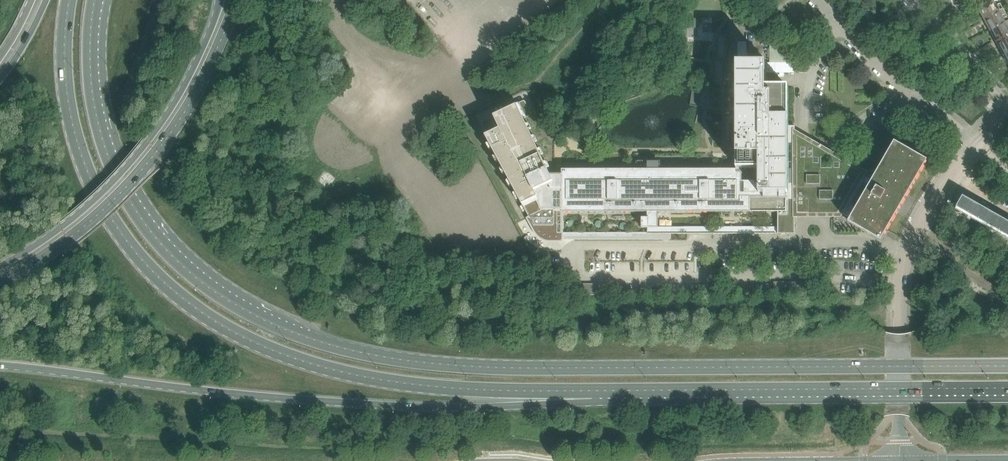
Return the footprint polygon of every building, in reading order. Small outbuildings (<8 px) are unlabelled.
[(983,2),(984,3),(977,7),(984,19),(1003,8),(1000,3),(996,6),(993,0),(982,0),(983,2)] [(984,19),(990,30),(1005,22),(1002,15),(1006,13),(1003,8),(984,19)] [(990,30),(996,42),(1004,38),(1005,39),(1007,38),(1007,20),(1005,22),(990,30)] [(996,42),(996,43),(997,44),(999,47),(999,48),(1003,55),(1007,53),(1007,38),(1005,39),(1004,38),(996,42)] [(738,147),(738,149),(738,169),(664,169),(636,169),(562,169),(562,175),(562,184),(562,212),(563,212),(648,212),(648,217),(642,217),(642,228),(648,228),(648,232),(648,234),(671,234),(795,234),(795,217),(795,211),(796,211),(796,212),(796,213),(797,213),(797,214),(798,214),(799,215),(800,215),(801,215),(802,215),(803,214),(804,213),(805,212),(805,211),(839,211),(843,214),(850,218),(872,180),(865,176),(860,173),(820,173),(805,164),(805,163),(805,162),(805,161),(805,160),(804,159),(803,158),(802,158),(801,158),(800,158),(799,158),(798,159),(797,160),(795,159),(795,130),(795,126),(786,126),(786,87),(765,86),(765,73),(794,73),(794,42),(770,42),(770,63),(747,63),(747,42),(738,42),(738,62),(738,72),(738,122),(738,123),(734,123),(734,147),(738,147)] [(486,136),(534,225),(535,227),(537,229),(539,231),(541,232),(544,233),(546,234),(546,237),(554,237),(554,234),(563,234),(563,233),(563,212),(562,212),(562,184),(553,184),(549,175),(524,120),(527,118),(521,105),(521,104),(495,116),(494,117),(500,129),(486,136)] [(850,218),(848,222),(860,229),(881,241),(888,229),(927,160),(921,157),(922,155),(921,155),(920,156),(915,154),(894,141),(893,143),(879,168),(872,180),(850,218)] [(955,209),(960,212),(971,218),(1007,239),(1007,221),(962,196),(956,207),(955,209)] [(565,284),(565,295),(596,295),(596,284),(565,284)]
